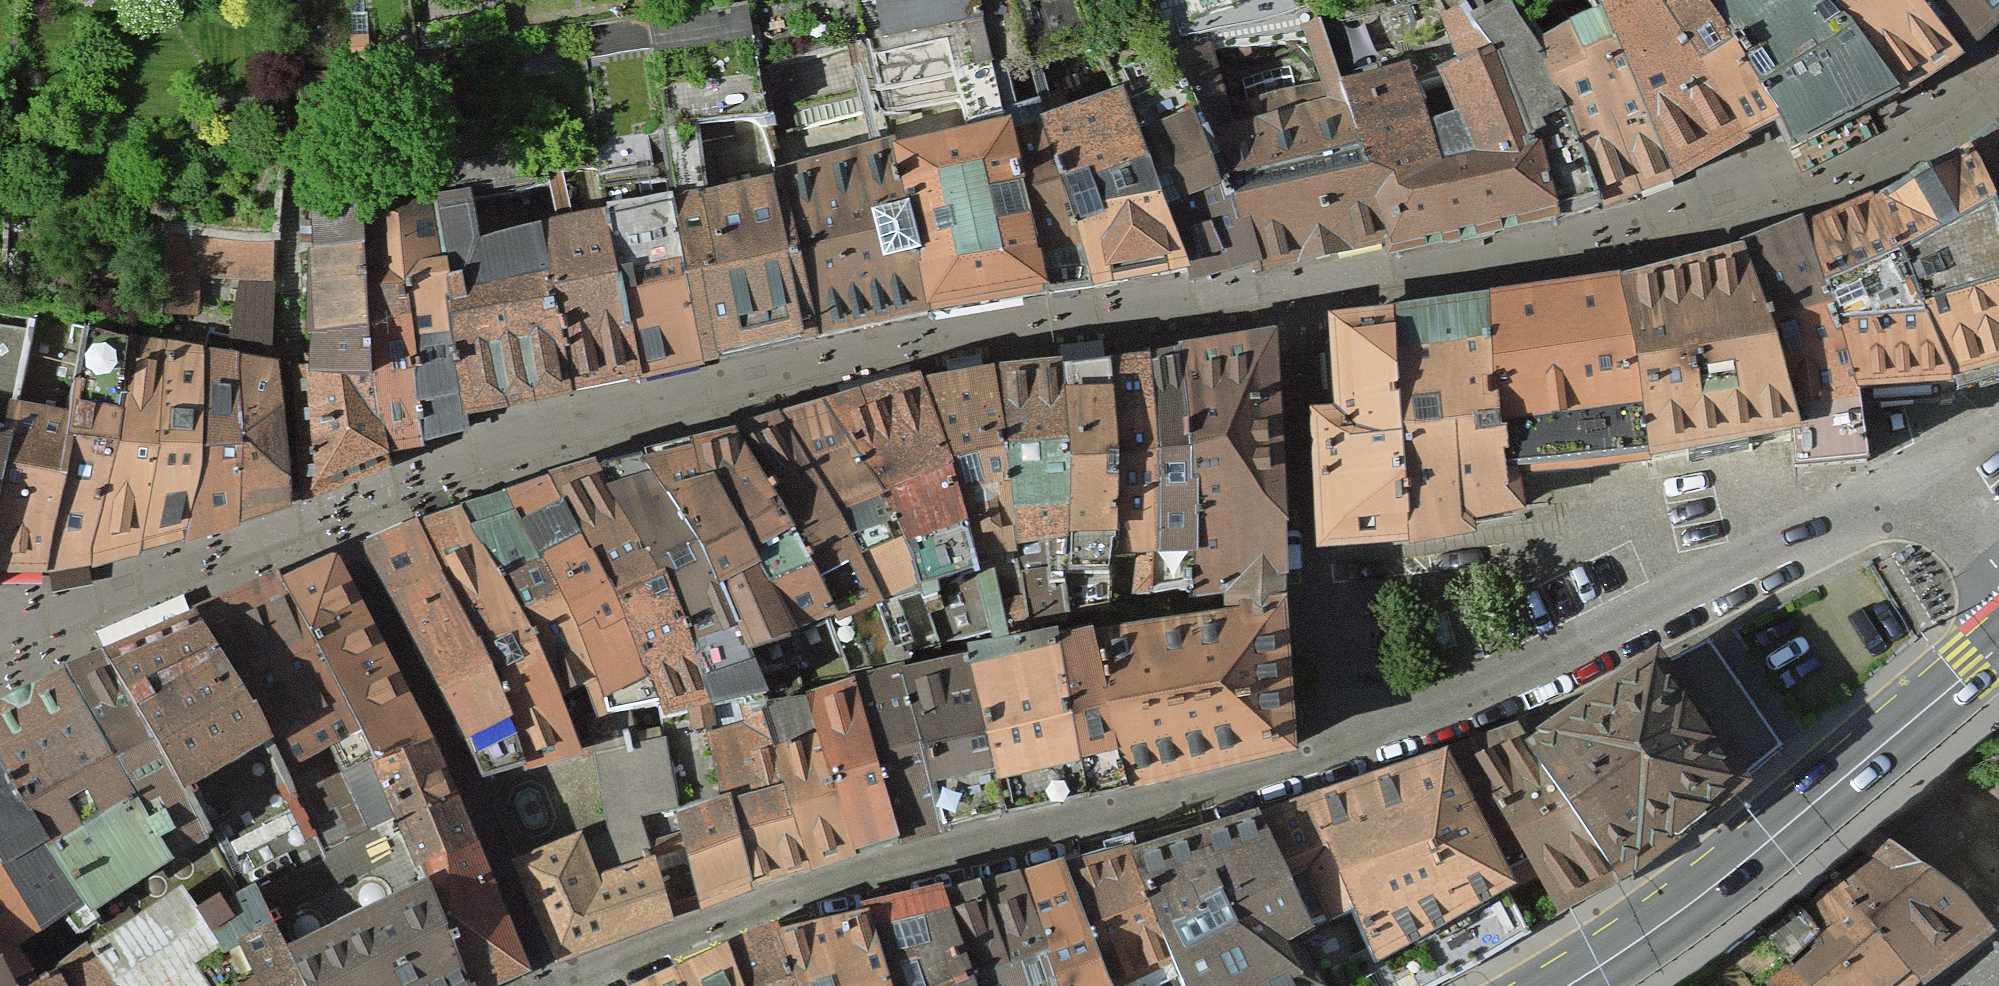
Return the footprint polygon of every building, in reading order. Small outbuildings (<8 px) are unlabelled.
[(1043,286),(1006,105),(983,0),(878,0),(875,1),(884,36),(948,25),(968,123),(900,136),(937,304),(1043,286)] [(1489,44),(1552,211),(1554,218),(1598,205),(1532,49),(1510,0),(1492,0),(1476,9),(1489,44)] [(1736,145),(1651,0),(1624,0),(1600,20),(1674,178),(1736,145)] [(1736,145),(1776,123),(1696,2),(1695,0),(1651,0),(1736,145)] [(1696,2),(1776,123),(1801,158),(1898,107),(1802,0),(1700,0),(1696,2)] [(1898,107),(1955,74),(1898,0),(1802,0),(1898,107)] [(1955,74),(1998,39),(1998,0),(1898,0),(1955,74)] [(1182,77),(1256,247),(1261,258),(1381,234),(1341,77),(1323,18),(1301,24),(1318,83),(1235,105),(1211,44),(1173,54),(1182,77)] [(1532,49),(1598,205),(1674,178),(1600,20),(1532,49)] [(1341,77),(1381,234),(1383,241),(1552,211),(1489,44),(1441,61),(1464,115),(1429,126),(1407,63),(1341,77)] [(1256,247),(1182,77),(1128,102),(1185,264),(1256,247)] [(1045,115),(1092,279),(1185,264),(1128,102),(1122,87),(1045,115)] [(1040,95),(1006,105),(1043,286),(1092,279),(1045,115),(1040,95)] [(1773,242),(1842,419),(1863,413),(1896,403),(1958,382),(1998,365),(1998,120),(1884,203),(1773,242)] [(829,327),(937,304),(900,136),(897,125),(788,151),(829,327)] [(788,151),(678,177),(714,352),(829,327),(788,151)] [(450,251),(471,405),(581,383),(550,209),(483,223),(477,168),(439,173),(450,251)] [(678,177),(550,209),(581,383),(714,352),(678,177)] [(228,348),(272,350),(277,232),(160,227),(156,325),(202,327),(204,285),(231,286),(228,348)] [(314,233),(315,326),(377,323),(370,256),(367,232),(314,233)] [(1837,434),(1842,419),(1773,242),(1724,259),(1642,270),(1677,468),(1724,461),(1834,444),(1837,434)] [(407,258),(431,425),(472,416),(471,405),(450,251),(407,258)] [(377,323),(390,441),(433,435),(431,425),(407,258),(370,256),(377,323)] [(1547,476),(1677,468),(1642,270),(1566,280),(1518,287),(1547,476)] [(1551,514),(1547,476),(1518,287),(1316,316),(1347,549),(1495,538),(1551,514)] [(1290,732),(1287,674),(1271,320),(893,380),(573,469),(384,540),(492,784),(598,759),(610,833),(531,867),(564,938),(802,853),(958,816),(1290,732)] [(377,323),(315,326),(321,479),(391,453),(390,441),(377,323)] [(96,566),(288,504),(276,361),(135,339),(132,408),(20,398),(15,432),(0,430),(0,571),(96,566)] [(417,496),(367,515),(375,538),(426,520),(417,496)] [(259,891),(287,947),(424,880),(417,866),(476,840),(335,548),(0,729),(0,947),(21,985),(33,985),(56,972),(90,948),(184,885),(200,919),(245,897),(193,788),(273,747),(323,858),(259,891)] [(1490,753),(1575,879),(1604,917),(1660,875),(1671,885),(1802,784),(1697,666),(1568,760),(1543,725),(1490,753)] [(1316,809),(1395,912),(1431,964),(1575,879),(1490,753),(1316,809)] [(1316,809),(1167,856),(979,885),(821,935),(841,985),(1368,985),(1377,981),(1350,931),(1395,912),(1316,809)] [(472,985),(491,985),(533,967),(476,840),(417,866),(424,880),(472,985)] [(1998,951),(1998,915),(1957,867),(1897,847),(1818,904),(1830,930),(1763,982),(1766,985),(1953,985),(1990,958),(1998,951)] [(424,880),(287,947),(305,985),(472,985),(424,880)] [(287,947),(259,891),(245,897),(200,919),(184,885),(90,948),(115,985),(305,985),(287,947)] [(782,942),(746,956),(735,961),(697,977),(687,981),(676,985),(801,985),(782,942)] [(0,947),(0,985),(21,985),(0,947)] [(56,972),(64,985),(115,985),(90,948),(56,972)] [(56,972),(33,985),(64,985),(56,972)]
